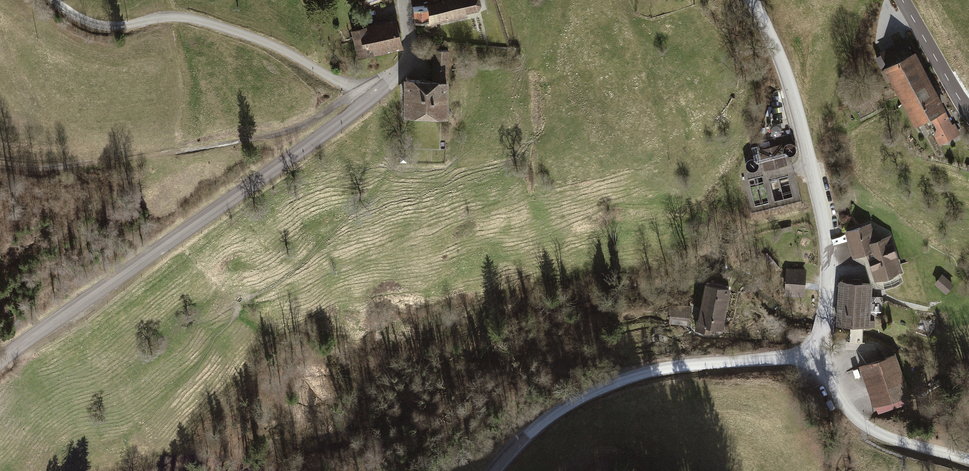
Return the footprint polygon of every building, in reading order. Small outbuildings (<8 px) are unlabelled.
[(424,3),(425,6),(413,7),(414,20),(425,19),(425,25),(467,15),(467,12),(478,9),(481,4),(480,0),(433,0),(424,3)] [(396,22),(354,32),(360,56),(372,53),(372,52),(402,45),(396,22)] [(922,70),(913,54),(913,55),(905,41),(881,53),(882,55),(877,58),(881,67),(887,64),(888,67),(917,124),(932,117),(938,128),(936,134),(940,142),(958,133),(954,124),(951,126),(949,122),(937,100),(922,70)] [(409,76),(406,76),(407,105),(404,110),(409,117),(414,115),(445,115),(445,102),(448,51),(435,50),(433,81),(410,80),(409,76)] [(778,131),(780,129),(781,126),(780,124),(778,122),(775,122),(772,123),(771,126),(771,129),(773,131),(775,132),(778,131)] [(780,145),(761,150),(766,168),(785,164),(780,145)] [(876,276),(882,275),(885,286),(903,281),(889,236),(881,239),(880,237),(874,239),(869,224),(848,231),(854,253),(868,249),(873,264),(875,272),(876,276)] [(804,275),(789,274),(788,293),(803,294),(804,275)] [(942,276),(937,283),(946,291),(952,284),(942,276)] [(715,283),(707,282),(700,320),(698,320),(696,329),(709,332),(710,326),(721,329),(729,286),(715,283)] [(871,283),(840,282),(837,322),(873,324),(874,320),(876,320),(876,318),(881,318),(882,297),(870,297),(871,283)] [(688,322),(689,306),(672,305),(671,321),(688,322)] [(852,325),(852,342),(864,342),(864,325),(852,325)] [(864,365),(878,403),(906,393),(893,355),(864,365)] [(906,393),(878,403),(876,404),(879,412),(909,402),(906,393)]
